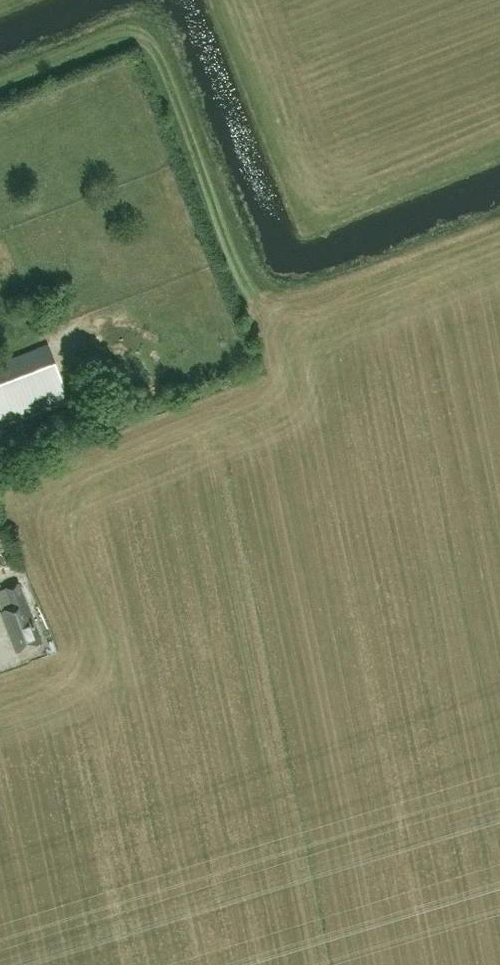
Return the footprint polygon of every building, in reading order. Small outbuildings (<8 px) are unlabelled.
[(69,401),(48,344),(0,362),(0,426),(69,401)] [(5,589),(13,607),(1,612),(16,652),(41,642),(18,584),(5,589)]
